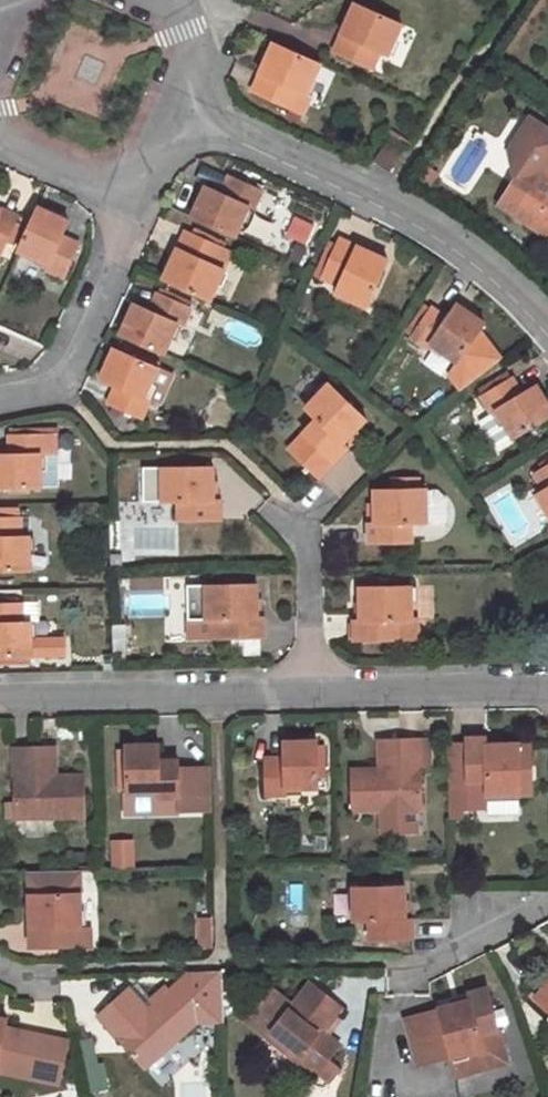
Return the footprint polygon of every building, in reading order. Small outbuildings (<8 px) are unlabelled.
[(400,23),(353,1),(333,50),(371,67),(379,51),(387,55),(400,23)] [(320,62),(274,40),(252,90),(290,107),(297,91),(306,94),(320,62)] [(536,123),(525,140),(512,143),(507,151),(515,179),(498,206),(547,237),(547,130),(536,123)] [(386,135),(407,149),(412,142),(390,129),(386,135)] [(386,142),(373,162),(389,172),(402,153),(386,142)] [(191,217),(234,236),(247,207),(254,209),(257,202),(262,191),(229,176),(221,194),(205,187),(191,217)] [(262,191),(257,202),(271,209),(276,197),(262,191)] [(5,243),(14,224),(18,216),(0,208),(0,254),(5,243)] [(37,208),(17,250),(50,266),(48,271),(63,277),(78,244),(61,236),(67,222),(37,208)] [(20,227),(14,224),(5,243),(11,246),(20,227)] [(194,228),(192,233),(224,248),(226,242),(194,228)] [(164,279),(209,299),(222,270),(214,267),(224,248),(192,233),(185,231),(164,279)] [(335,249),(322,275),(321,277),(338,284),(335,292),(364,305),(386,259),(339,238),(335,249)] [(314,272),(322,275),(335,249),(325,245),(314,272)] [(230,251),(224,248),(214,267),(222,270),(230,251)] [(160,288),(157,293),(190,307),(192,301),(160,288)] [(121,335),(164,354),(176,325),(181,327),(190,307),(157,293),(150,310),(135,304),(121,335)] [(405,332),(412,336),(432,308),(424,302),(405,332)] [(432,308),(412,336),(428,348),(430,344),(456,361),(484,323),(456,304),(447,318),(432,308)] [(120,351),(157,367),(159,362),(121,345),(120,351)] [(144,396),(157,367),(120,351),(114,348),(100,378),(117,385),(109,402),(141,417),(148,398),(144,396)] [(144,396),(148,398),(160,403),(172,373),(157,367),(144,396)] [(480,396),(511,377),(506,369),(476,388),(480,396)] [(511,377),(480,396),(490,412),(495,409),(512,437),(547,415),(547,404),(537,385),(522,393),(512,376),(511,377)] [(315,419),(287,448),(312,473),(318,479),(348,448),(343,443),(366,419),(328,383),(304,408),(315,419)] [(12,435),(44,434),(44,423),(11,424),(12,435)] [(44,434),(12,435),(8,435),(9,454),(0,454),(0,486),(38,486),(38,483),(57,482),(56,451),(44,452),(44,434)] [(542,470),(547,466),(547,458),(538,463),(542,470)] [(541,484),(545,490),(537,496),(547,514),(547,466),(542,470),(535,474),(536,476),(541,484)] [(177,500),(178,519),(220,518),(220,500),(213,500),(212,468),(160,469),(162,501),(177,500)] [(536,487),(541,484),(536,476),(531,479),(536,487)] [(392,477),(392,490),(419,489),(419,477),(392,477)] [(419,489),(392,490),(374,490),(375,523),(368,523),(369,542),(411,540),(411,522),(427,521),(427,519),(425,490),(425,488),(419,489)] [(425,490),(427,519),(447,519),(446,497),(437,489),(425,490)] [(19,517),(19,508),(0,508),(0,518),(19,517)] [(19,517),(0,518),(0,571),(29,569),(28,537),(20,537),(19,517)] [(223,618),(223,638),(264,636),(263,617),(259,617),(257,585),(206,586),(207,619),(223,618)] [(207,619),(206,586),(187,586),(187,638),(223,638),(223,618),(207,619)] [(409,586),(357,586),(358,620),(351,620),(352,640),(416,638),(415,618),(410,618),(409,586)] [(0,606),(0,655),(29,655),(62,654),(62,636),(29,636),(29,624),(22,624),(22,605),(0,606)] [(0,655),(0,663),(29,662),(29,655),(0,655)] [(447,744),(448,816),(459,816),(459,808),(483,807),(483,795),(487,795),(487,812),(520,812),(519,794),(533,794),(532,742),(487,743),(487,737),(468,737),(468,743),(447,744)] [(419,741),(386,742),(387,769),(380,769),(351,770),(352,811),(380,810),(415,809),(421,809),(420,766),(419,745),(419,741)] [(317,788),(317,778),(316,746),(315,742),(283,743),(284,758),(266,758),(266,795),(285,795),(286,789),(317,788)] [(387,769),(386,742),(378,742),(380,769),(387,769)] [(419,745),(420,766),(428,766),(428,744),(419,745)] [(125,752),(127,791),(161,790),(161,798),(178,798),(178,809),(208,808),(207,767),(178,767),(178,760),(158,761),(158,746),(125,747),(125,752)] [(316,746),(317,778),(326,778),(324,746),(316,746)] [(84,776),(55,776),(48,777),(48,748),(15,749),(16,818),(84,817),(84,776)] [(118,791),(127,791),(125,752),(117,752),(118,791)] [(415,809),(380,810),(381,832),(416,831),(415,809)] [(31,947),(74,946),(73,935),(72,926),(80,926),(79,871),(29,872),(29,895),(31,947)] [(369,920),(370,938),(412,937),(412,928),(412,919),(405,919),(404,887),(354,888),(354,921),(369,920)] [(73,935),(74,946),(74,947),(90,947),(90,934),(73,935)] [(195,1022),(224,1023),(224,1004),(223,972),(191,973),(169,991),(143,1014),(124,993),(98,1015),(144,1066),(195,1022)] [(535,996),(547,1009),(547,982),(535,996)] [(137,983),(124,993),(143,1014),(169,991),(165,987),(151,999),(137,983)] [(298,1009),(315,988),(308,983),(292,1004),(298,1009)] [(271,989),(246,1021),(299,1063),(302,1061),(318,1074),(319,1072),(331,1082),(342,1068),(329,1059),(340,1045),(324,1032),(325,1030),(338,1014),(342,1009),(315,988),(298,1009),(292,1004),(271,989)] [(404,1017),(417,1067),(452,1058),(482,1048),(479,1034),(498,1028),(487,988),(467,993),(469,999),(404,1017)] [(344,1018),(338,1014),(325,1030),(331,1034),(344,1018)] [(0,1047),(0,1068),(18,1072),(31,1063),(37,1033),(4,1027),(0,1047)] [(456,1077),(507,1063),(498,1028),(479,1034),(482,1048),(452,1058),(456,1077)] [(31,1063),(18,1072),(58,1080),(66,1039),(37,1033),(31,1063)]
